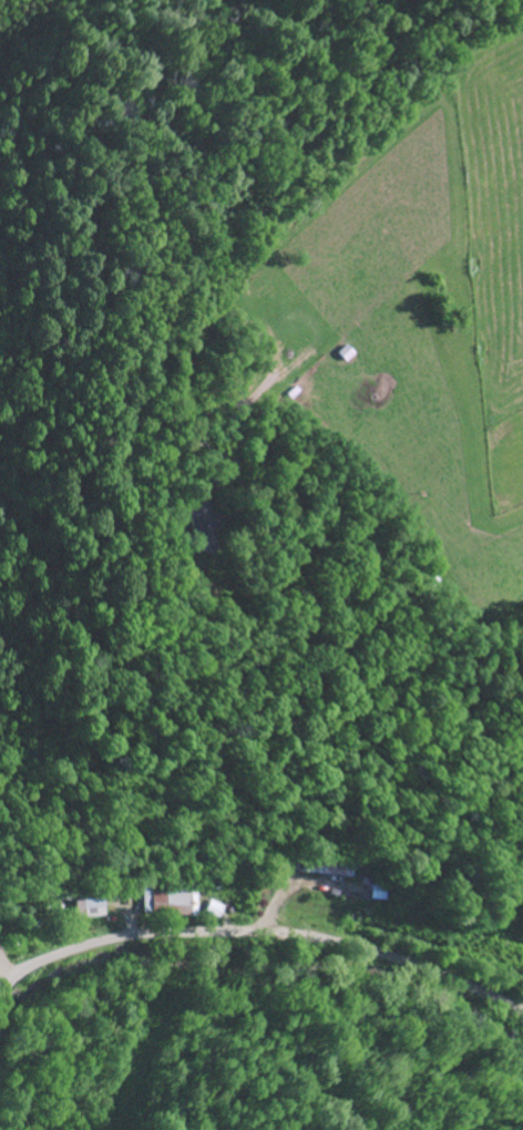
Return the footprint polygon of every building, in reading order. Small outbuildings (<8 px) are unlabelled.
[(143,915),(195,916),(196,889),(144,887),(143,915)] [(104,891),(75,892),(76,917),(105,917),(104,891)] [(206,913),(221,918),(225,907),(210,902),(206,913)]
